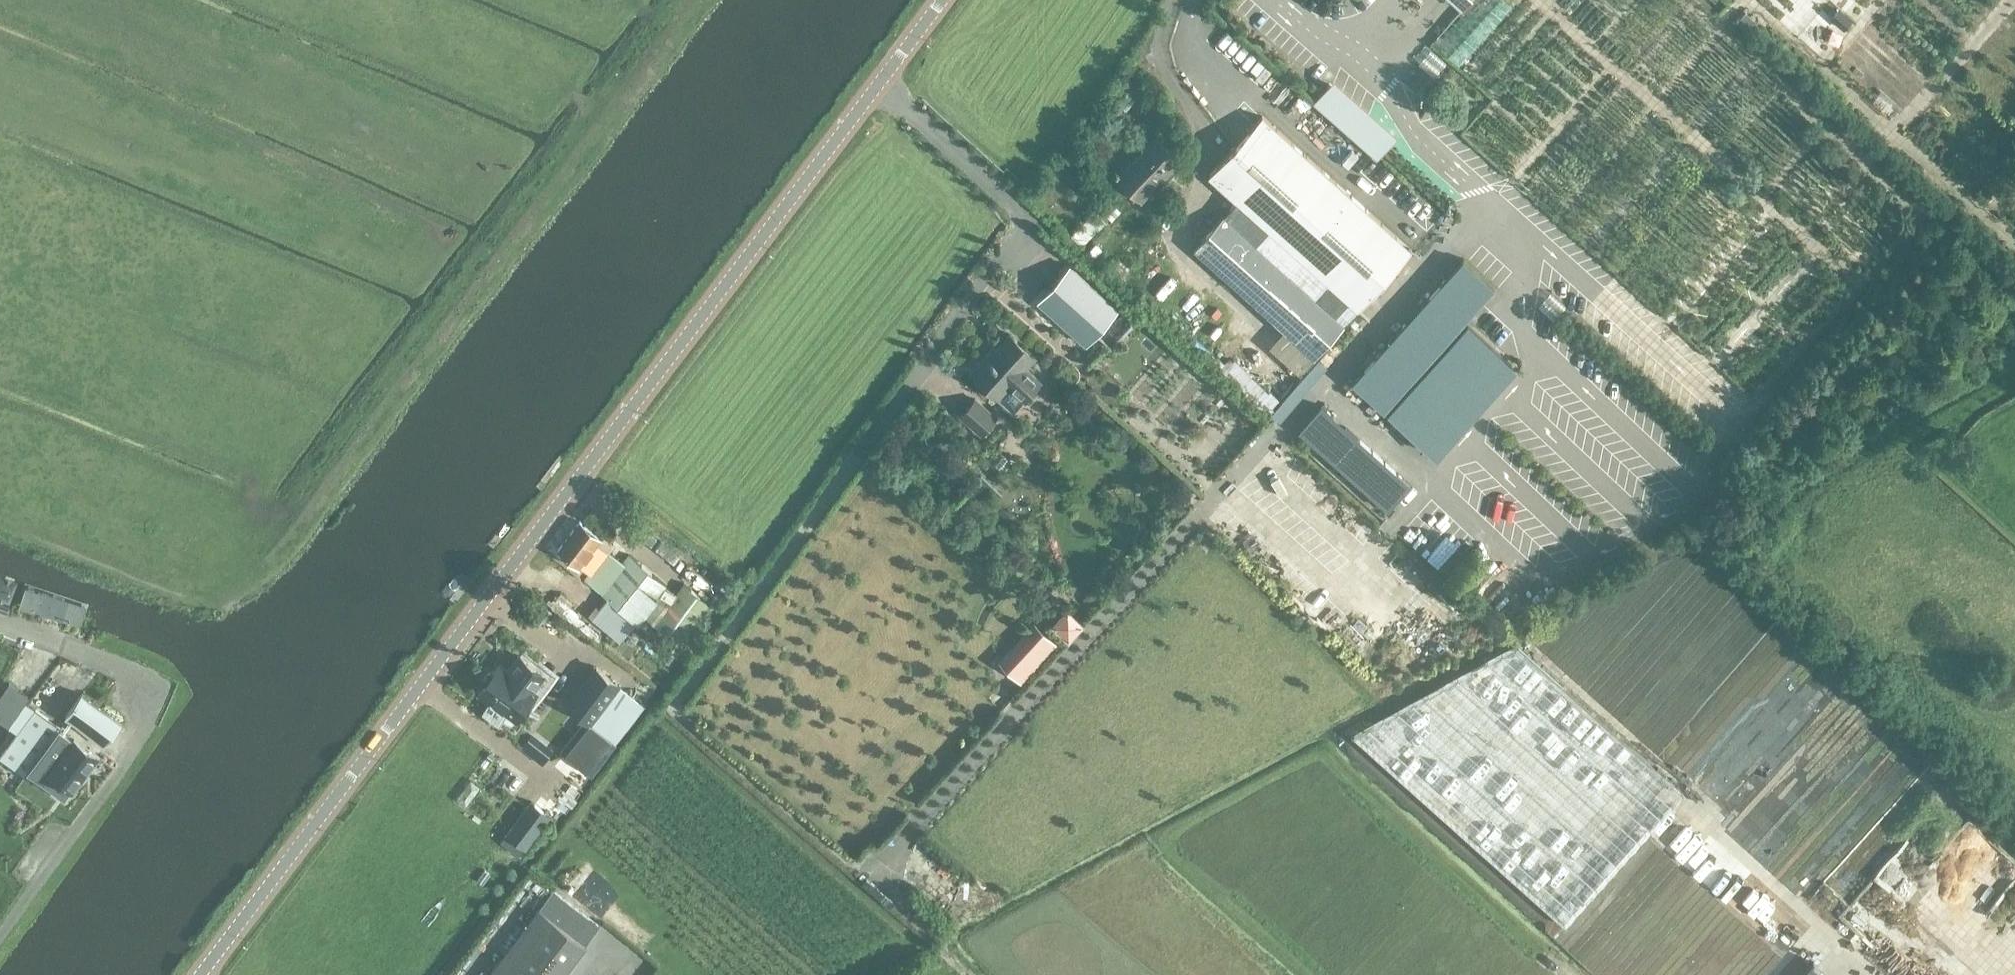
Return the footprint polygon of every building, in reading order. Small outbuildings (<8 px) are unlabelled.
[(1463,4),(1460,7),(1463,9),(1472,0),(1459,0),(1463,4)] [(1335,74),(1314,97),(1377,154),(1398,131),(1335,74)] [(1316,356),(1412,248),(1262,114),(1208,174),(1237,200),(1195,248),(1316,356)] [(1143,199),(1162,178),(1164,179),(1167,179),(1174,171),(1173,168),(1172,167),(1182,156),(1156,134),(1118,177),(1143,199)] [(1385,408),(1460,325),(1496,286),(1464,257),(1354,380),(1385,408)] [(1070,265),(1038,301),(1085,343),(1117,308),(1070,265)] [(987,353),(972,370),(1015,409),(1042,379),(1027,366),(1036,355),(1011,333),(991,356),(987,353)] [(1466,333),(1460,340),(1386,423),(1425,457),(1432,449),(1505,367),(1466,333)] [(1227,363),(1271,403),(1278,395),(1234,355),(1227,363)] [(997,417),(974,397),(959,415),(981,435),(997,417)] [(1387,509),(1410,483),(1321,404),(1298,430),(1387,509)] [(1442,458),(1432,449),(1425,457),(1424,459),(1434,467),(1442,458)] [(580,519),(557,549),(579,566),(580,564),(589,571),(584,578),(599,591),(607,597),(591,617),(620,641),(636,621),(666,584),(629,554),(623,562),(606,548),(603,552),(594,545),(602,536),(580,519)] [(11,601),(19,583),(0,576),(0,597),(11,601)] [(677,643),(708,603),(683,583),(651,622),(677,643)] [(25,585),(19,602),(95,629),(99,611),(25,585)] [(1052,620),(1069,635),(1084,618),(1068,603),(1052,620)] [(999,655),(1020,677),(1058,641),(1037,619),(999,655)] [(1515,649),(1353,739),(1549,916),(1667,784),(1515,649)] [(484,686),(480,691),(491,699),(482,711),(499,724),(508,712),(516,717),(535,691),(531,687),(543,670),(520,655),(512,666),(513,667),(509,672),(499,665),(495,670),(489,671),(483,680),(484,686)] [(640,701),(597,667),(567,704),(611,739),(640,701)] [(10,724),(29,696),(9,682),(0,695),(0,719),(8,724),(10,724)] [(103,748),(122,724),(82,694),(63,718),(103,748)] [(36,708),(35,709),(26,702),(7,727),(16,734),(0,756),(0,759),(25,777),(62,727),(36,708)] [(586,770),(611,739),(590,722),(565,754),(586,770)] [(59,729),(27,774),(64,801),(70,793),(72,795),(99,758),(59,729)] [(549,813),(532,800),(501,840),(518,854),(549,813)] [(586,943),(599,924),(576,906),(560,894),(552,889),(538,907),(537,906),(510,943),(512,944),(489,974),(562,974),(586,943)]
